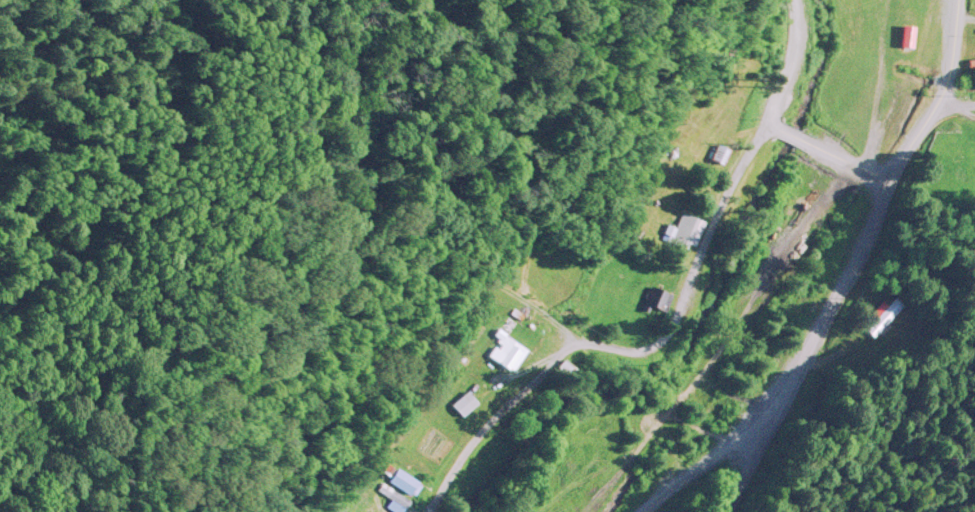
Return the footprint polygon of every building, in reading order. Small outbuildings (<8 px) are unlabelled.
[(899,45),(910,46),(912,24),(902,23),(899,45)] [(692,247),(701,219),(679,212),(670,240),(692,247)] [(646,307),(651,303),(655,310),(670,301),(659,282),(638,294),(646,307)] [(875,336),(902,303),(892,294),(864,328),(875,336)] [(507,371),(525,349),(497,326),(490,334),(496,340),(486,353),(507,371)] [(769,376),(763,371),(756,380),(762,384),(769,376)] [(450,402),(460,413),(474,401),(465,390),(450,402)] [(410,491),(390,478),(397,466),(419,479),(410,491)] [(404,506),(378,487),(382,479),(410,497),(404,506)]
